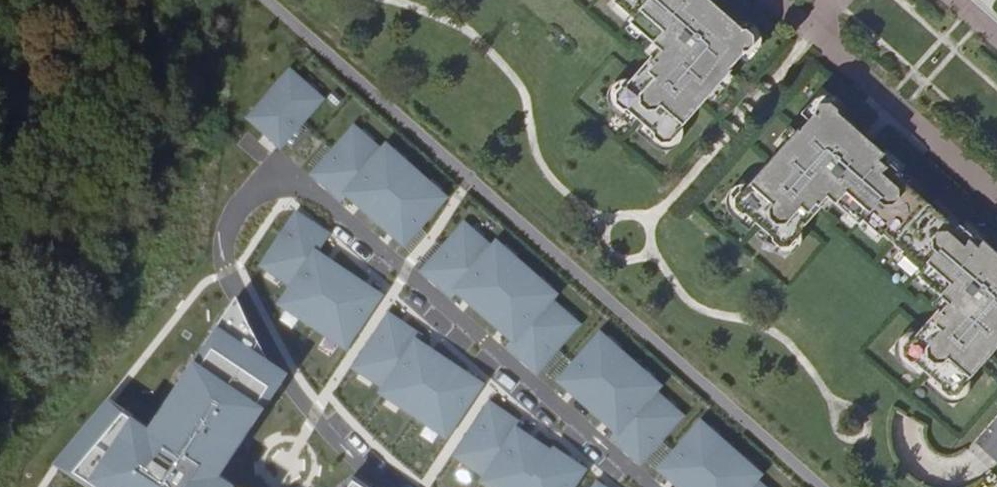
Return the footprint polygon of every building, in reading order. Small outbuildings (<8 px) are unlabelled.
[(631,16),(627,20),(660,49),(653,57),(650,55),(624,85),(620,85),(614,92),(615,102),(621,108),(625,108),(652,132),(652,135),(659,141),(668,141),(675,134),(674,130),(729,68),(727,67),(742,50),(746,50),(752,43),(752,34),(745,28),(741,28),(709,0),(613,0),(631,16)] [(246,116),(280,150),(328,101),(294,67),(246,116)] [(742,189),(739,190),(732,197),(733,206),(740,212),(743,212),(770,236),(771,240),(778,246),(787,245),(793,238),(793,234),(820,204),(817,202),(825,194),(857,223),(861,219),(879,235),(881,233),(901,251),(899,253),(917,269),(914,273),(946,302),(939,310),(937,308),(910,338),(906,339),(900,346),(901,355),(908,361),(912,361),(938,385),(939,389),(945,395),(955,394),(961,387),(961,384),(996,343),(996,254),(975,234),(972,237),(958,225),(955,227),(898,177),(901,174),(886,162),(889,158),(836,111),(835,108),(828,101),(819,102),(813,109),(813,112),(798,130),(797,128),(742,189)] [(448,197),(387,140),(342,193),(407,247),(448,197)] [(350,351),(387,294),(321,251),(333,232),(297,209),(260,267),(290,286),(278,305),(350,351)] [(562,294),(498,240),(457,289),(516,344),(562,294)] [(453,438),(489,380),(386,316),(350,374),(453,438)] [(665,386),(601,334),(554,381),(612,440),(665,386)] [(205,364),(161,430),(142,419),(101,482),(109,486),(247,486),(249,484),(233,475),(272,409),(205,364)] [(451,461),(492,486),(579,486),(591,468),(488,403),(451,461)] [(702,419),(662,468),(681,486),(757,486),(768,477),(702,419)] [(978,486),(996,486),(996,475),(994,471),(978,486)] [(591,486),(615,486),(597,477),(591,486)]
